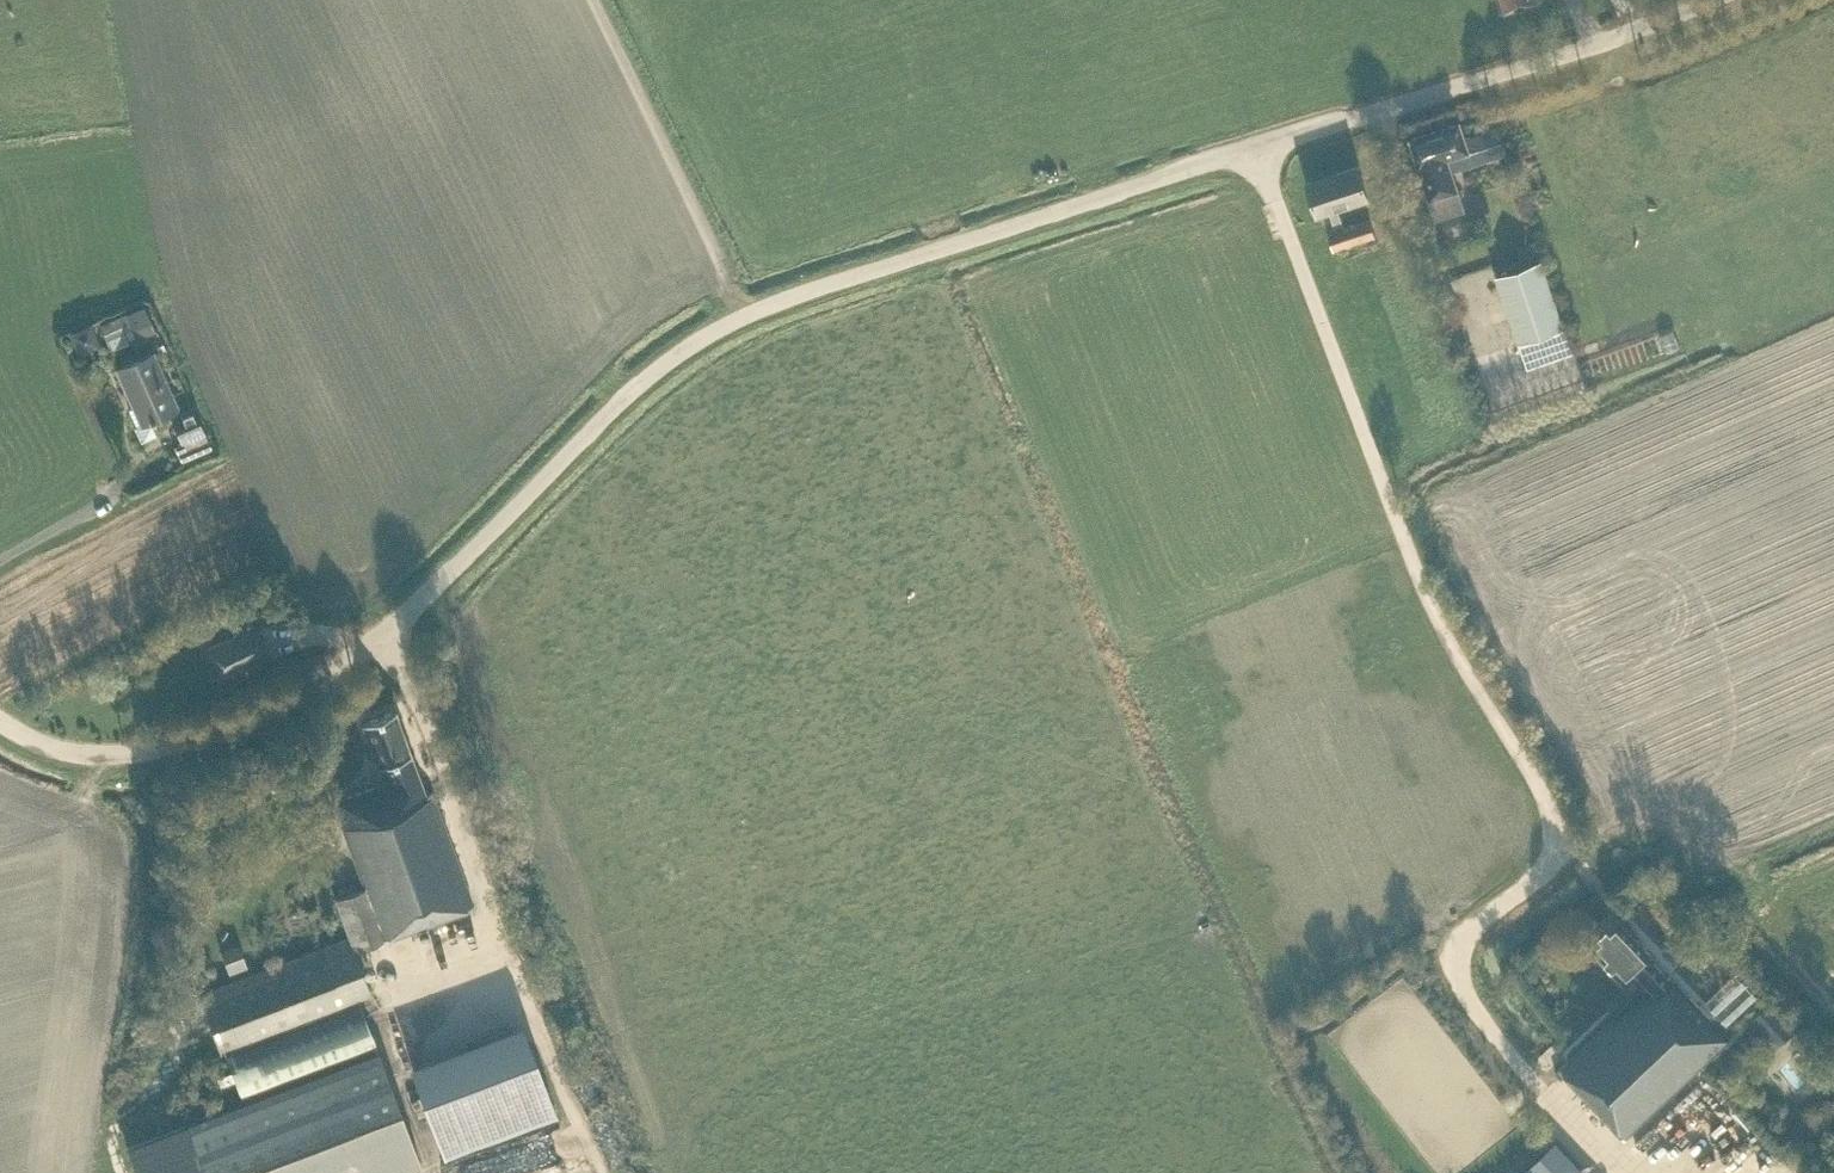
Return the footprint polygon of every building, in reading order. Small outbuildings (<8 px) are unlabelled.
[(1505,10),(1536,1),(1536,0),(1501,0),(1505,10)] [(1460,122),(1408,138),(1428,200),(1434,217),(1464,208),(1458,189),(1448,159),(1468,152),(1460,122)] [(1369,218),(1343,227),(1337,209),(1368,199),(1357,165),(1306,182),(1317,216),(1329,212),(1335,230),(1327,232),(1333,251),(1366,240),(1369,250),(1378,247),(1369,218)] [(1565,327),(1543,262),(1541,258),(1494,275),(1518,343),(1565,327)] [(110,351),(154,331),(143,305),(99,325),(110,351)] [(95,343),(88,327),(72,335),(79,350),(95,343)] [(126,390),(130,388),(137,404),(129,408),(137,426),(134,427),(141,441),(156,434),(150,421),(155,419),(154,417),(177,407),(152,352),(116,369),(126,390)] [(182,441),(203,432),(192,407),(171,417),(182,441)] [(203,432),(182,441),(173,446),(180,460),(210,446),(203,432)] [(209,610),(197,615),(202,626),(214,620),(209,610)] [(250,664),(253,669),(269,661),(251,621),(232,630),(234,635),(206,647),(219,678),(250,664)] [(223,1048),(241,1098),(376,1047),(357,997),(370,993),(354,950),(473,905),(431,793),(424,795),(394,710),(362,722),(381,772),(374,774),(377,784),(332,801),(364,887),(335,898),(349,936),(198,993),(218,1049),(223,1048)] [(1625,1138),(1681,1085),(1730,1039),(1669,974),(1667,976),(1652,959),(1654,957),(1616,917),(1588,943),(1626,983),(1634,976),(1645,988),(1559,1069),(1625,1138)] [(220,950),(229,973),(247,966),(238,943),(220,950)] [(1765,1003),(1747,1020),(1773,1048),(1792,1031),(1765,1003)] [(417,1087),(443,1155),(556,1112),(530,1044),(417,1087)] [(184,1124),(126,1146),(136,1172),(396,1172),(421,1163),(398,1103),(378,1051),(184,1124)]
